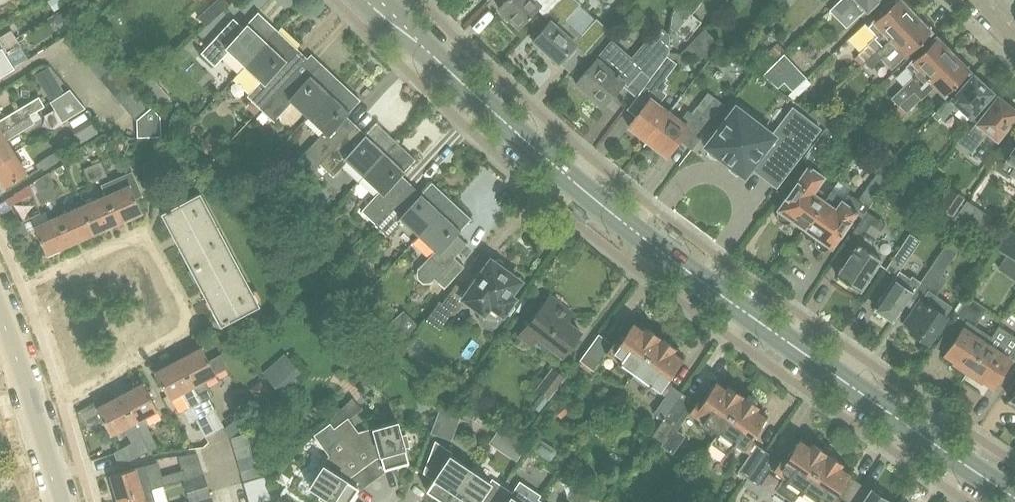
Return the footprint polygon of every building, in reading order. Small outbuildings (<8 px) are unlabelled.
[(48,0),(55,10),(65,4),(62,0),(48,0)] [(226,0),(216,0),(198,16),(206,25),(230,4),(226,0)] [(558,0),(504,0),(498,6),(519,26),(537,8),(544,15),(551,8),(558,0)] [(582,35),(564,19),(579,3),(575,0),(558,0),(551,8),(544,15),(550,20),(533,39),(558,62),(572,46),(582,55),(607,28),(597,18),(582,35)] [(875,1),(876,0),(840,0),(834,6),(842,13),(850,5),(860,15),(867,8),(875,1)] [(915,15),(907,7),(910,4),(906,0),(894,0),(868,25),(876,35),(868,43),(869,44),(858,54),(865,62),(915,15)] [(66,9),(55,16),(63,29),(74,22),(66,9)] [(245,65),(278,30),(258,11),(244,27),(233,17),(201,52),(215,65),(229,50),(245,65)] [(699,21),(688,12),(674,31),(685,39),(699,21)] [(892,68),(906,54),(915,45),(930,31),(928,29),(931,26),(923,18),(920,21),(915,15),(865,62),(871,68),(882,58),(883,59),(892,68)] [(66,36),(74,46),(90,32),(82,22),(66,36)] [(591,91),(605,103),(623,81),(638,94),(641,90),(668,56),(670,52),(670,35),(663,29),(651,43),(658,48),(641,68),(631,60),(633,58),(612,40),(576,83),(587,92),(591,91)] [(2,46),(3,45),(5,44),(16,38),(12,30),(0,37),(0,47),(2,46)] [(260,107),(297,69),(287,59),(298,48),(278,30),(245,65),(235,76),(251,91),(247,95),(260,107)] [(97,40),(90,32),(74,46),(81,54),(97,40)] [(899,105),(952,53),(945,47),(948,44),(940,36),(937,39),(936,37),(911,60),(920,69),(891,97),(899,105)] [(2,46),(0,47),(0,76),(1,75),(15,67),(7,53),(8,53),(20,45),(16,38),(5,44),(3,45),(2,46)] [(97,40),(81,54),(87,62),(104,48),(97,40)] [(753,65),(762,74),(783,53),(786,51),(776,42),(753,65)] [(111,57),(104,48),(87,62),(94,71),(111,57)] [(783,53),(762,74),(777,87),(782,81),(792,91),(806,78),(783,53)] [(944,94),(954,84),(968,70),(966,68),(969,66),(961,57),(958,60),(952,53),(899,105),(893,111),(900,118),(921,98),(935,84),(944,94)] [(648,141),(670,112),(658,103),(666,93),(662,90),(668,84),(661,78),(674,61),(668,56),(641,90),(650,97),(629,126),(648,141)] [(111,57),(94,71),(101,78),(117,65),(111,57)] [(308,116),(341,81),(321,62),(307,78),(297,69),(260,107),(274,121),(292,101),(308,116)] [(125,73),(117,65),(101,78),(108,87),(125,73)] [(132,82),(125,73),(108,87),(115,95),(132,82)] [(971,116),(979,107),(993,92),(991,90),(993,88),(984,80),(982,82),(973,74),(949,101),(947,100),(936,111),(944,118),(953,108),(955,110),(959,106),(971,116)] [(161,104),(172,94),(154,75),(143,84),(161,104)] [(792,91),(788,95),(793,101),(812,83),(806,78),(792,91)] [(319,163),(356,124),(346,115),(360,99),(341,81),(308,116),(324,131),(306,151),(319,163)] [(132,82),(115,95),(122,104),(139,90),(132,82)] [(64,91),(60,83),(45,92),(49,98),(50,100),(55,96),(64,91)] [(86,108),(74,94),(71,90),(51,102),(62,122),(86,108)] [(139,90),(122,104),(129,112),(146,99),(139,90)] [(30,114),(45,106),(39,96),(0,119),(0,134),(30,115),(30,114)] [(1006,127),(1014,116),(1014,106),(1008,100),(1006,103),(998,96),(981,116),(971,128),(969,127),(958,141),(971,152),(987,131),(997,139),(1006,127)] [(146,99),(129,112),(137,121),(153,107),(146,99)] [(7,140),(35,122),(45,106),(30,114),(30,115),(0,134),(0,162),(15,153),(7,140)] [(681,121),(670,112),(648,141),(667,155),(679,139),(688,127),(701,137),(714,119),(697,106),(692,113),(689,111),(681,121)] [(736,106),(718,129),(706,145),(709,147),(707,149),(708,153),(714,157),(718,157),(720,155),(731,163),(729,166),(730,169),(736,174),(740,174),(741,172),(744,174),(754,162),(766,145),(773,136),(774,134),(736,106)] [(153,107),(137,121),(137,136),(161,136),(160,116),(153,107)] [(834,131),(848,117),(840,109),(833,116),(826,123),(834,131)] [(938,120),(941,116),(936,111),(935,111),(932,115),(938,120)] [(74,130),(82,143),(100,133),(92,119),(74,130)] [(363,175),(396,140),(376,122),(366,133),(356,124),(319,163),(333,176),(348,161),(363,175)] [(806,227),(824,200),(829,194),(817,185),(824,174),(814,167),(837,134),(827,127),(803,160),(810,164),(778,209),(778,211),(777,212),(777,214),(777,215),(777,216),(778,217),(778,218),(779,219),(780,220),(781,221),(783,222),(784,222),(785,223),(787,223),(789,222),(790,222),(791,221),(793,219),(794,218),(806,227)] [(200,146),(215,159),(226,146),(211,133),(200,146)] [(375,223),(411,183),(401,174),(416,159),(396,140),(363,175),(379,191),(361,210),(375,223)] [(1007,159),(1006,159),(999,169),(1008,175),(1014,165),(1014,166),(1014,146),(1007,159)] [(4,186),(27,173),(15,153),(0,162),(0,179),(4,186)] [(40,162),(45,170),(58,162),(53,154),(40,162)] [(93,165),(99,179),(108,175),(102,161),(93,165)] [(90,182),(99,179),(93,165),(84,168),(90,182)] [(863,216),(867,210),(891,174),(880,167),(858,200),(836,184),(829,194),(824,200),(806,227),(817,235),(816,236),(816,237),(815,239),(815,240),(815,242),(815,243),(816,245),(817,246),(818,247),(819,248),(820,249),(821,249),(823,249),(825,249),(826,249),(828,249),(829,248),(830,247),(831,246),(831,245),(855,211),(863,216)] [(42,177),(52,199),(60,195),(50,172),(42,177)] [(102,185),(105,194),(118,223),(142,212),(136,197),(141,194),(132,172),(102,185)] [(43,203),(52,199),(42,177),(33,182),(43,203)] [(419,235),(452,200),(432,181),(421,193),(411,183),(375,223),(388,235),(403,220),(419,235)] [(937,206),(952,216),(964,198),(949,188),(937,206)] [(191,267),(230,246),(200,190),(161,210),(191,267)] [(105,194),(82,204),(94,233),(118,223),(105,194)] [(463,267),(453,258),(467,243),(457,234),(471,218),(452,200),(419,235),(435,250),(418,267),(418,272),(419,277),(421,280),(426,280),(431,279),(433,277),(444,287),(463,267)] [(966,201),(955,218),(985,239),(997,221),(966,201)] [(71,243),(94,233),(82,204),(58,215),(71,243)] [(577,208),(573,212),(585,222),(588,218),(577,208)] [(859,290),(871,273),(881,257),(868,249),(875,239),(875,238),(885,223),(867,210),(863,216),(853,232),(862,237),(837,275),(859,290)] [(47,254),(71,243),(58,215),(34,225),(47,254)] [(687,238),(673,228),(669,233),(683,243),(687,238)] [(1005,228),(995,245),(1014,259),(1014,234),(1005,228)] [(909,233),(885,269),(896,276),(920,240),(909,233)] [(927,342),(946,315),(954,304),(937,292),(946,279),(940,274),(956,251),(945,244),(920,281),(918,285),(927,291),(922,298),(921,298),(905,322),(912,327),(910,330),(927,342)] [(230,246),(191,267),(221,323),(260,303),(230,246)] [(520,280),(503,268),(504,267),(504,266),(504,264),(504,263),(504,262),(504,261),(503,260),(502,259),(501,259),(500,258),(499,258),(497,258),(496,259),(495,259),(494,260),(494,261),(491,259),(466,292),(455,284),(444,299),(439,295),(424,315),(437,324),(449,307),(454,311),(464,297),(483,311),(482,314),(482,317),(482,320),(484,322),(486,324),(489,325),(492,325),(494,323),(496,321),(503,313),(514,297),(509,294),(520,280)] [(918,285),(920,281),(912,275),(905,286),(893,278),(874,306),(877,308),(878,311),(882,314),(885,313),(894,320),(918,285)] [(562,355),(580,331),(559,314),(564,307),(549,296),(520,334),(532,343),(538,336),(562,355)] [(967,371),(987,342),(976,335),(980,329),(974,325),(986,308),(969,296),(955,316),(965,322),(944,353),(954,360),(953,362),(967,371)] [(634,372),(660,336),(643,324),(642,326),(635,320),(619,342),(618,341),(613,343),(599,333),(581,359),(595,369),(607,353),(634,372)] [(1014,358),(1014,335),(999,324),(987,342),(967,371),(981,381),(983,379),(992,386),(1012,356),(1014,358)] [(668,377),(683,355),(675,350),(676,348),(660,336),(634,372),(666,395),(654,412),(664,419),(682,392),(669,383),(669,382),(668,377)] [(214,395),(205,379),(228,367),(221,355),(210,361),(202,346),(180,358),(217,431),(225,427),(209,397),(214,395)] [(278,391),(301,372),(284,352),(261,372),(278,391)] [(207,436),(217,431),(180,358),(156,371),(170,398),(182,392),(190,407),(194,405),(201,417),(198,419),(207,436)] [(552,368),(537,387),(550,397),(565,378),(552,368)] [(248,387),(257,398),(268,389),(259,378),(248,387)] [(718,431),(742,395),(726,383),(725,384),(717,379),(702,401),(701,400),(696,401),(695,402),(682,392),(664,419),(673,426),(686,408),(718,431)] [(158,446),(143,417),(158,409),(144,382),(120,394),(149,450),(158,446)] [(129,461),(142,454),(149,450),(120,394),(97,407),(111,434),(125,427),(133,442),(114,451),(118,464),(129,461)] [(752,435),(751,435),(766,413),(758,408),(759,406),(742,395),(718,431),(751,454),(739,471),(749,478),(766,451),(752,441),(752,435)] [(562,417),(572,409),(565,400),(560,404),(554,409),(562,418),(562,417)] [(240,415),(224,428),(231,436),(247,423),(240,415)] [(335,428),(342,437),(363,466),(376,457),(381,456),(384,468),(409,461),(405,447),(410,446),(406,433),(401,434),(397,420),(373,427),(373,428),(358,432),(348,418),(335,428)] [(497,429),(489,441),(498,448),(507,435),(497,429)] [(252,431),(231,437),(234,447),(255,442),(252,431)] [(363,466),(342,437),(329,447),(332,452),(324,464),(323,464),(309,485),(322,493),(319,497),(326,501),(332,501),(333,501),(335,501),(349,501),(359,487),(348,480),(351,475),(363,466)] [(795,500),(827,453),(809,441),(808,442),(801,437),(786,459),(785,458),(780,459),(779,460),(766,451),(749,478),(759,485),(771,467),(787,479),(780,490),(795,500)] [(470,468),(451,455),(453,452),(435,440),(424,472),(434,478),(426,489),(445,501),(448,501),(470,468)] [(531,448),(549,461),(554,455),(554,450),(540,441),(536,442),(531,448)] [(255,442),(234,448),(237,458),(258,453),(255,442)] [(258,453),(238,459),(241,470),(261,464),(258,453)] [(821,501),(841,501),(836,499),(837,498),(836,493),(835,492),(850,470),(842,465),(843,464),(827,453),(795,500),(798,501),(817,501),(818,500),(821,501)] [(204,472),(200,458),(182,463),(184,469),(187,477),(204,472)] [(117,498),(152,488),(145,464),(110,474),(117,498)] [(261,465),(241,470),(244,481),(264,475),(261,465)] [(503,485),(492,478),(490,481),(470,468),(448,501),(492,501),(503,485)] [(160,486),(184,478),(187,477),(184,469),(157,477),(160,486)] [(191,501),(212,496),(205,472),(204,472),(187,477),(184,478),(191,501)] [(247,493),(269,486),(266,475),(244,481),(247,493)] [(848,501),(861,483),(852,477),(840,494),(841,496),(848,501)] [(503,485),(492,501),(536,501),(538,499),(541,494),(520,480),(512,491),(503,485)] [(871,488),(870,489),(861,483),(848,501),(849,501),(892,501),(884,497),(884,493),(877,488),(873,489),(871,488)] [(272,498),(269,486),(247,493),(250,501),(259,501),(272,498)] [(152,488),(117,498),(118,501),(156,501),(152,488)]
